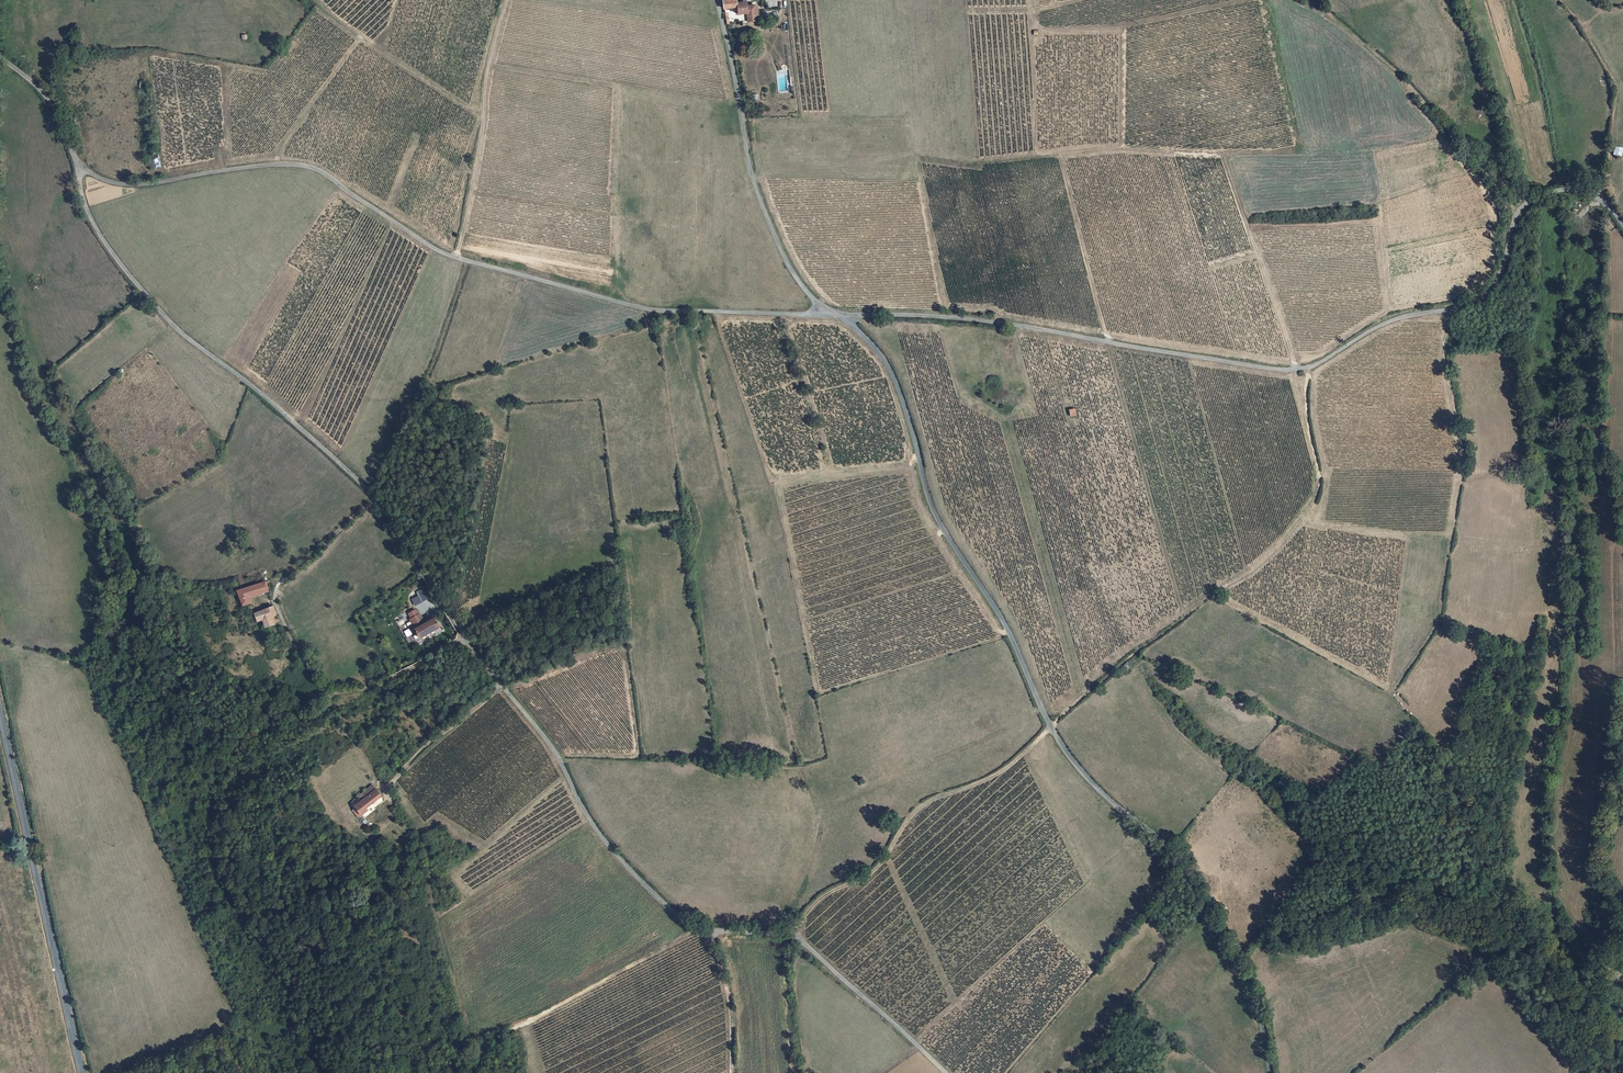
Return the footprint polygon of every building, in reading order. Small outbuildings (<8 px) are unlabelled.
[(740,0),(726,2),(728,9),(728,10),(740,8),(742,15),(750,14),(751,17),(760,15),(759,9),(755,9),(755,6),(750,7),(749,3),(742,4),(740,4),(740,0)] [(1616,146),(1614,154),(1622,157),(1622,150),(1622,147),(1616,146)] [(252,609),(250,603),(269,597),(267,592),(270,591),(271,591),(269,587),(238,599),(243,612),(252,609)] [(418,596),(412,598),(414,605),(427,600),(423,588),(416,591),(418,596)] [(277,620),(274,612),(255,617),(258,625),(264,623),(269,622),(271,627),(274,626),(272,621),(277,620)] [(433,636),(440,632),(436,627),(424,634),(433,648),(438,645),(433,636)] [(366,790),(370,795),(377,788),(374,784),(366,790)] [(370,806),(382,795),(379,790),(377,788),(370,795),(367,797),(358,804),(359,805),(367,813),(372,809),(370,806)] [(370,795),(366,790),(366,791),(355,800),(358,804),(367,797),(370,795)]
